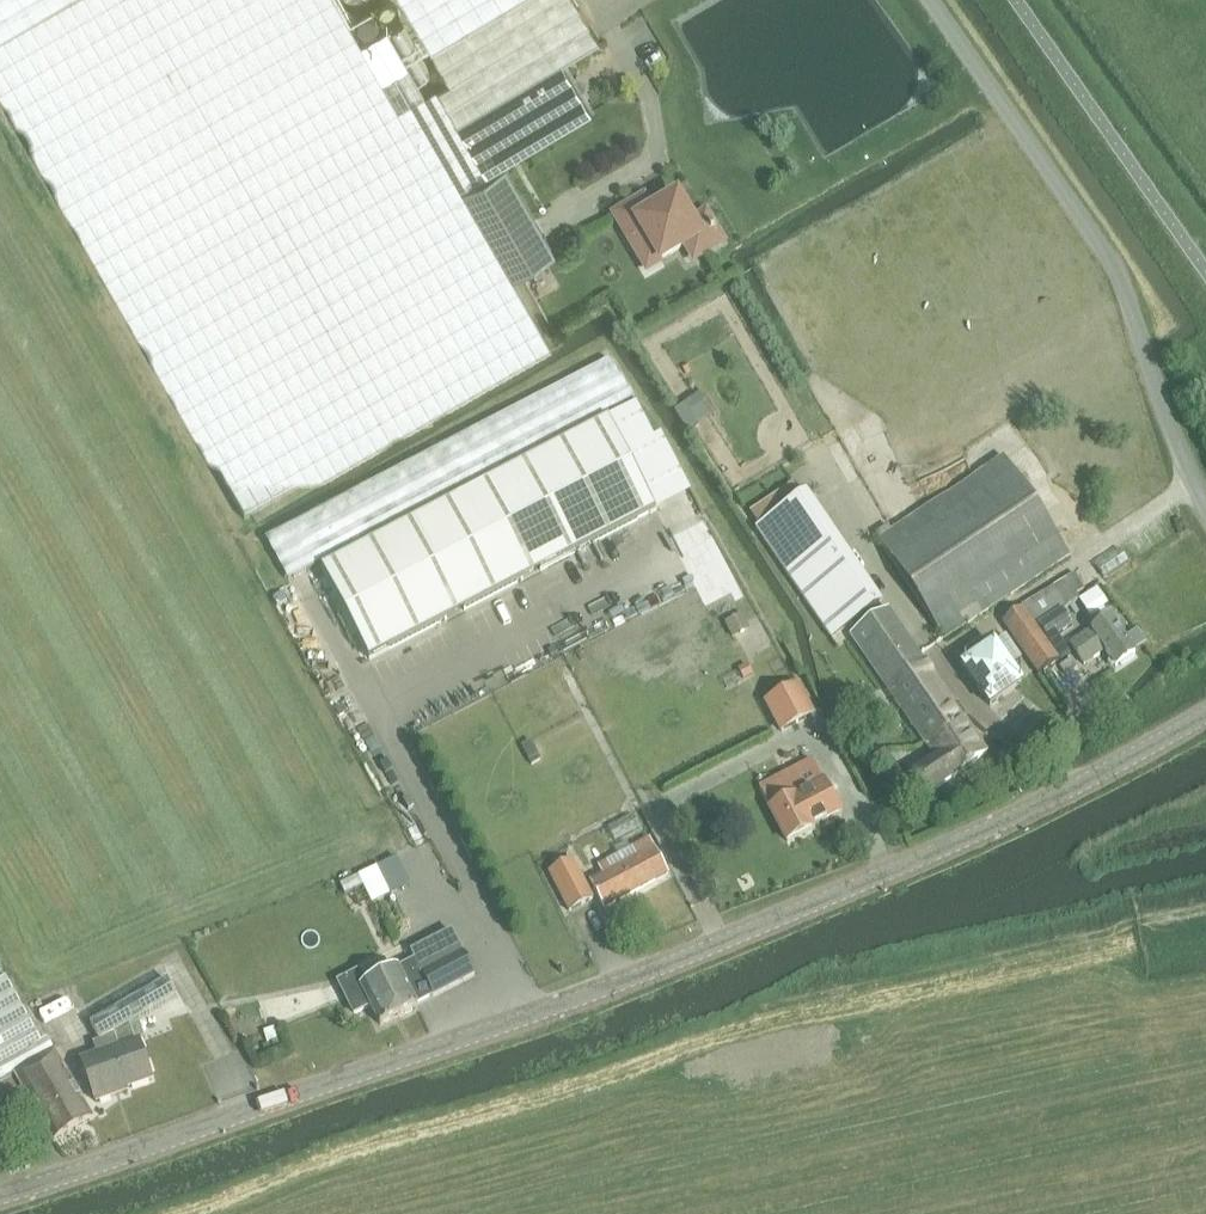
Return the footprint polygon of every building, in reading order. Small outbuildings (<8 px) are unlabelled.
[(450,77),(425,92),(387,28),(362,43),(337,0),(70,0),(0,40),(0,94),(249,521),(550,338),(515,276),(555,252),(507,165),(491,175),(488,170),(592,109),(562,59),(599,37),(577,0),(404,0),(450,77)] [(62,0),(0,0),(0,37),(62,0)] [(345,3),(347,6),(351,8),(354,10),(358,11),(362,12),(366,11),(370,11),(373,9),(377,7),(379,4),(382,1),(383,0),(343,0),(345,3)] [(399,7),(398,6),(396,4),(395,3),(393,3),(391,3),(390,2),(388,3),(386,3),(385,4),(383,5),(382,6),(381,8),(380,9),(380,11),(380,13),(380,15),(380,16),(381,18),(382,20),(383,21),(385,22),(386,23),(388,23),(390,23),(392,23),(393,23),(395,22),(397,21),(398,20),(399,19),(400,17),(400,15),(401,14),(401,12),(400,10),(400,8),(399,7)] [(376,21),(375,19),(373,18),(372,17),(370,17),(369,16),(367,16),(365,17),(364,17),(362,18),(361,19),(360,20),(359,21),(358,23),(358,25),(358,26),(358,28),(358,30),(359,31),(360,33),(361,34),(362,35),(364,36),(366,36),(367,36),(369,36),(371,36),(372,35),(374,34),(375,33),(376,32),(377,30),(377,29),(378,27),(378,25),(377,24),(377,22),(376,21)] [(644,200),(617,216),(633,244),(646,236),(661,261),(687,246),(695,260),(722,243),(706,216),(692,224),(677,199),(652,214),(644,200)] [(266,540),(288,581),(635,401),(610,361),(266,540)] [(609,420),(322,569),(370,661),(657,512),(609,420)] [(879,542),(945,639),(1071,555),(1005,458),(879,542)] [(807,494),(756,530),(832,640),(838,648),(854,637),(853,635),(883,613),(879,608),(883,605),(807,494)] [(1120,552),(1096,568),(1104,580),(1129,564),(1120,552)] [(1056,657),(1040,634),(1035,627),(1037,626),(1061,611),(1081,599),(1078,594),(1084,590),(1074,573),(1023,606),(1024,609),(1023,609),(1005,622),(1040,675),(1059,662),(1056,657)] [(1097,590),(1083,599),(1091,612),(1105,602),(1097,590)] [(987,752),(964,721),(968,717),(960,704),(955,707),(922,662),(924,661),(888,610),(883,613),(853,635),(854,637),(938,758),(914,774),(929,796),(987,752)] [(1061,611),(1037,626),(1060,660),(1070,654),(1058,636),(1071,627),(1061,611)] [(751,631),(742,615),(725,624),(734,640),(751,631)] [(1106,652),(1117,669),(1136,657),(1134,653),(1125,640),(1112,620),(1072,645),(1085,665),(1106,652)] [(1137,633),(1125,640),(1134,653),(1146,646),(1137,633)] [(963,667),(990,706),(1022,684),(994,645),(963,667)] [(765,702),(781,732),(812,716),(796,686),(765,702)] [(840,813),(824,782),(812,760),(758,788),(769,810),(786,842),(811,829),(840,813)] [(640,830),(632,816),(608,829),(615,843),(640,830)] [(603,908),(667,874),(650,841),(600,868),(604,876),(590,883),(603,908)] [(574,861),(550,873),(555,882),(570,912),(594,900),(578,870),(574,861)] [(359,877),(341,886),(346,896),(364,888),(359,877)] [(380,1024),(402,1013),(405,1014),(411,1011),(412,1007),(435,996),(436,998),(475,979),(464,956),(452,933),(413,952),(417,960),(379,978),(366,984),(360,972),(339,983),(354,1014),(372,1005),(380,1024)] [(15,1078),(54,1144),(93,1120),(54,1055),(48,1044),(42,1047),(0,971),(0,1087),(15,1078)] [(168,980),(92,1025),(101,1041),(94,1044),(97,1055),(82,1060),(96,1104),(129,1093),(128,1090),(152,1082),(140,1043),(146,1041),(140,1020),(178,998),(168,980)] [(278,1029),(264,1033),(267,1043),(281,1039),(278,1029)]
